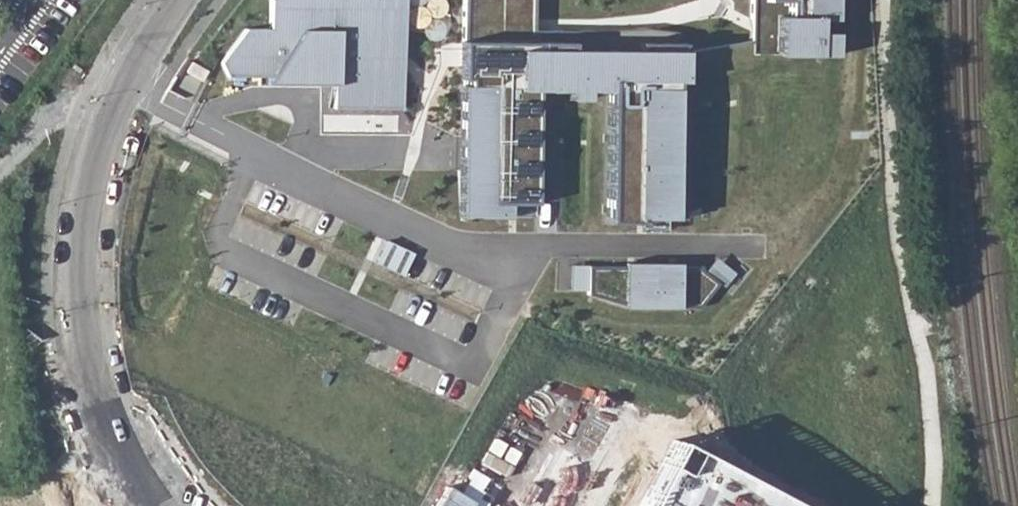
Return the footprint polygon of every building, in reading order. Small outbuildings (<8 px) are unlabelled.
[(269,29),(245,29),(219,62),(227,76),(273,77),(335,78),(335,86),(335,108),(403,109),(404,0),(269,0),(269,29)] [(463,41),(460,41),(459,217),(508,218),(508,204),(535,204),(536,90),(567,90),(567,100),(586,100),(586,90),(607,90),(606,223),(638,223),(638,219),(682,219),(683,87),(675,86),(675,81),(684,81),(682,53),(679,32),(648,28),(595,31),(535,30),(536,0),(463,0),(463,41)] [(753,55),(836,55),(836,32),(818,32),(818,20),(836,20),(835,0),(753,0),(753,55)] [(335,86),(335,78),(273,77),(267,85),(335,86)] [(594,211),(597,181),(562,178),(560,207),(594,211)] [(715,257),(704,272),(719,284),(724,287),(735,273),(715,257)] [(588,266),(587,265),(569,265),(569,290),(587,290),(588,266)] [(624,266),(588,266),(587,290),(587,294),(631,307),(699,308),(719,284),(704,272),(698,267),(678,267),(624,266)] [(662,454),(634,505),(759,505),(662,454)]
